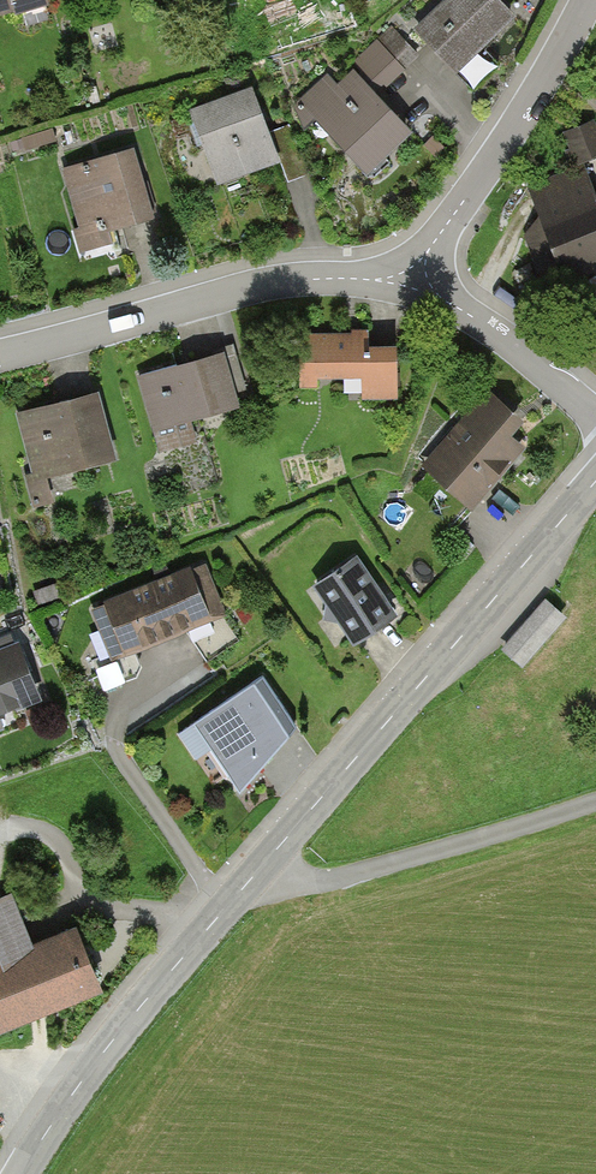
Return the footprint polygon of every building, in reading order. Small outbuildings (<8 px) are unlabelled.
[(53,9),(51,0),(0,0),(0,25),(53,9)] [(419,36),(463,80),(522,22),(500,0),(455,0),(419,36)] [(392,81),(423,49),(395,21),(363,52),(392,81)] [(418,135),(351,69),(306,115),(373,181),(418,135)] [(258,93),(194,116),(220,191),(284,168),(258,93)] [(595,274),(595,184),(589,168),(595,164),(595,130),(595,127),(563,141),(575,168),(528,189),(544,226),(527,233),(551,287),(568,280),(571,285),(595,274)] [(139,153),(64,174),(84,247),(159,225),(139,153)] [(375,350),(374,338),(303,341),(305,384),(369,381),(370,406),(406,404),(403,348),(375,350)] [(227,357),(141,381),(157,440),(243,416),(227,357)] [(544,436),(493,391),(424,469),(475,514),(544,436)] [(104,397),(16,418),(34,488),(121,466),(104,397)] [(379,593),(354,558),(316,584),(356,640),(393,614),(379,593)] [(96,608),(114,653),(219,611),(201,567),(96,608)] [(544,647),(568,617),(546,599),(521,628),(504,650),(526,668),(544,647)] [(9,735),(4,723),(47,706),(24,647),(0,657),(0,739),(9,735)] [(104,681),(125,678),(122,657),(101,660),(104,681)] [(263,677),(193,722),(239,791),(268,758),(296,725),(263,677)] [(110,992),(83,930),(42,948),(21,898),(0,907),(0,1040),(110,992)]
